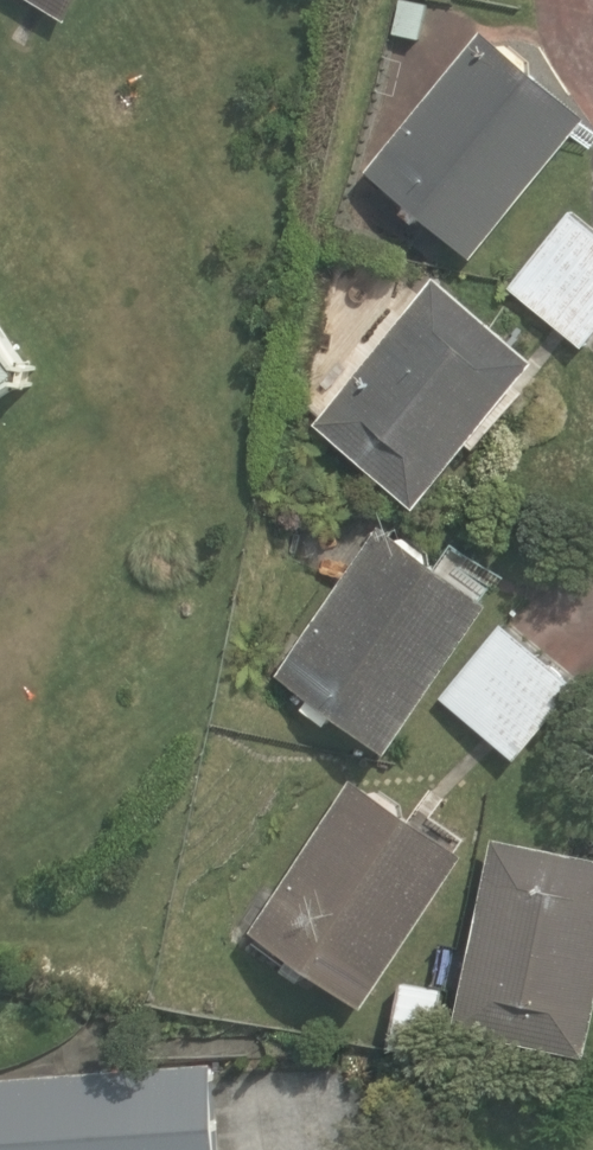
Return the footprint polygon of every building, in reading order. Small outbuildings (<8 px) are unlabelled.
[(81,0),(33,0),(69,21),(81,0)] [(370,170),(475,260),(592,117),(484,30),(370,170)] [(592,340),(592,230),(571,212),(509,288),(585,349),(592,340)] [(418,509),(539,363),(436,276),(314,425),(418,509)] [(25,372),(0,333),(0,389),(25,372)] [(383,521),(279,673),(312,695),(304,707),(327,724),(336,711),(391,750),(496,599),(430,555),(431,549),(407,533),(401,534),(383,521)] [(581,682),(505,621),(441,698),(516,760),(581,682)] [(368,1004),(471,850),(354,773),(252,927),(292,954),(285,964),(302,975),(309,964),(368,1004)] [(495,835),(456,1025),(590,1053),(592,1040),(592,854),(495,835)] [(217,1055),(0,1077),(0,1149),(224,1149),(217,1055)]
